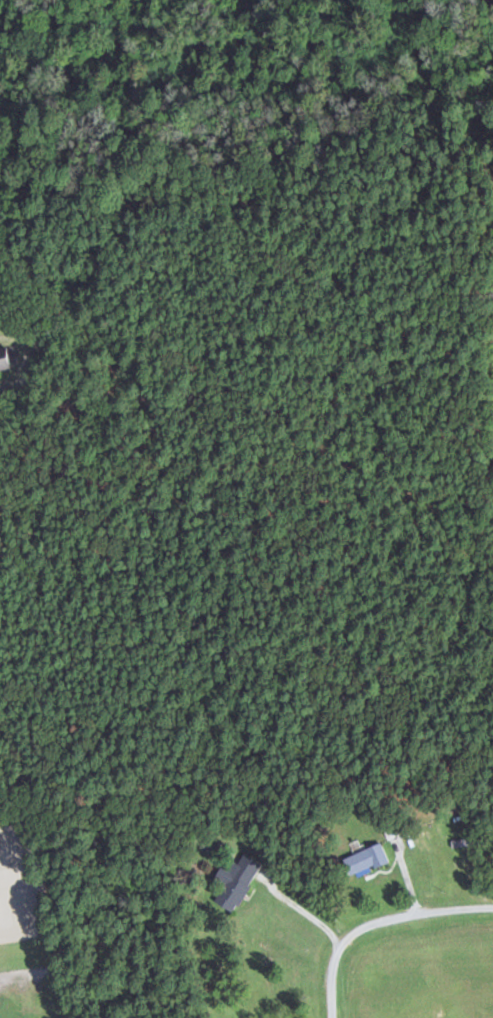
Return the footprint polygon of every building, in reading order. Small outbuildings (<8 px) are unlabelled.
[(17,368),(15,346),(0,348),(0,370),(17,368)] [(361,874),(390,866),(384,843),(355,851),(361,874)] [(219,880),(225,883),(215,902),(237,913),(264,862),(236,847),(219,880)]
